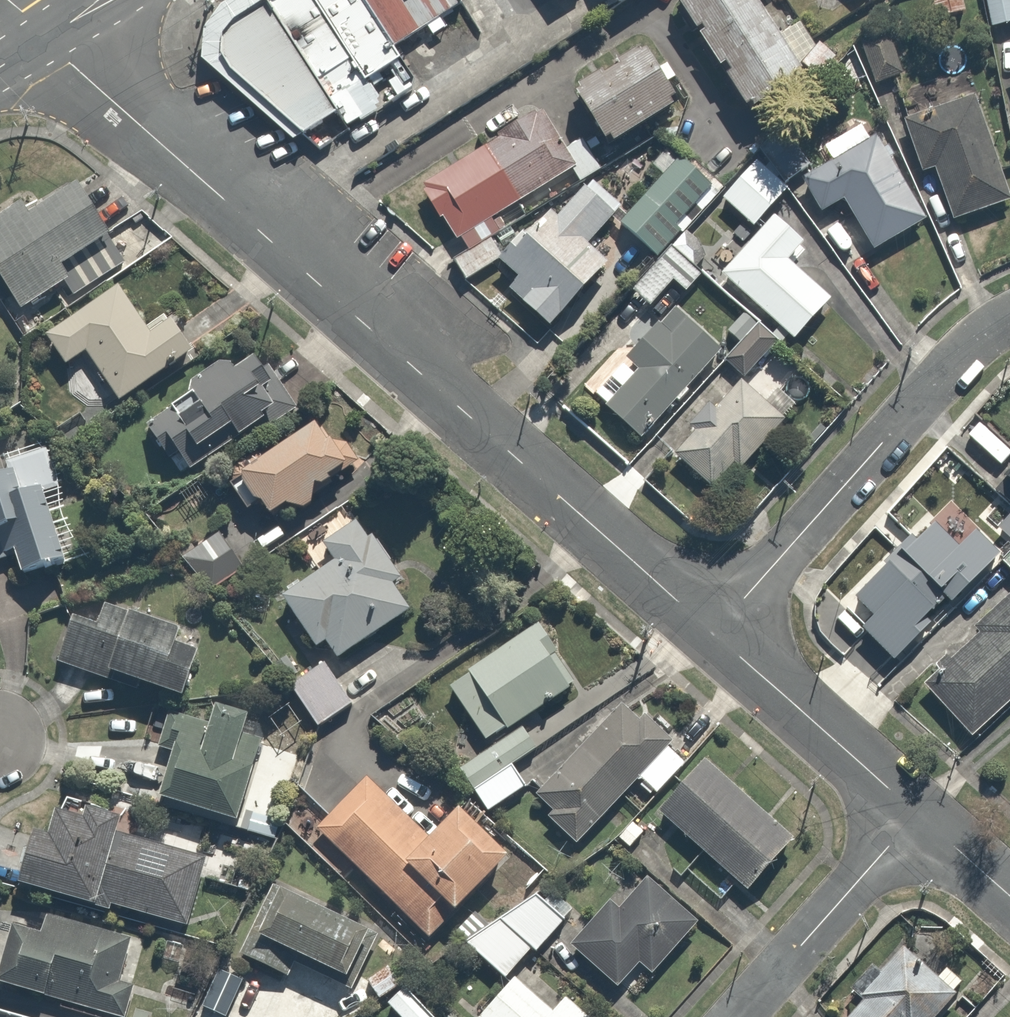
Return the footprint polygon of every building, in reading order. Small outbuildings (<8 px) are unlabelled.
[(269,0),(263,0),(234,17),(221,32),(221,51),(230,65),(303,132),(337,111),(269,0)] [(366,0),(269,0),(337,111),(347,126),(384,103),(367,76),(401,55),(393,43),(366,0)] [(393,43),(463,0),(366,0),(393,43)] [(754,0),(676,0),(745,105),(800,70),(754,0)] [(987,22),(1009,17),(1009,0),(982,0),(987,22)] [(891,22),(855,35),(873,84),(908,71),(891,22)] [(637,40),(570,79),(603,135),(670,96),(637,40)] [(901,116),(915,171),(932,167),(944,218),(1002,204),(977,98),(901,116)] [(571,167),(534,103),(478,135),(484,145),(423,179),(463,249),(452,255),(463,274),(498,254),(487,235),(497,229),(489,214),(571,167)] [(877,134),(800,177),(817,209),(842,195),(870,246),(923,217),(877,134)] [(653,250),(619,286),(641,306),(670,276),(682,287),(697,270),(669,244),(722,187),(682,150),(619,218),(653,250)] [(753,154),(721,195),(752,219),(784,179),(753,154)] [(536,210),(498,255),(517,270),(502,287),(546,324),(600,259),(581,244),(614,205),(585,181),(550,222),(536,210)] [(0,203),(0,284),(16,307),(64,274),(57,264),(101,235),(66,184),(26,211),(14,193),(0,203)] [(768,211),(718,269),(791,333),(826,293),(786,257),(801,240),(768,211)] [(115,284),(37,329),(58,364),(82,350),(110,400),(189,355),(163,309),(138,323),(115,284)] [(717,348),(672,306),(592,391),(637,434),(717,348)] [(173,411),(148,427),(176,472),(320,380),(299,347),(257,374),(244,354),(225,366),(216,354),(183,375),(203,406),(180,421),(173,411)] [(761,348),(737,377),(671,451),(713,489),(735,464),(738,466),(807,389),(761,348)] [(256,448),(231,468),(265,510),(281,497),(292,512),(314,495),(309,489),(355,453),(341,435),(333,442),(321,426),(316,430),(306,417),(260,453),(256,448)] [(10,557),(15,573),(67,559),(42,442),(0,451),(0,560),(10,557)] [(998,465),(1009,475),(1009,451),(998,465)] [(947,507),(849,610),(897,655),(994,552),(947,507)] [(317,542),(328,559),(275,594),(308,643),(317,637),(331,658),(412,603),(354,517),(317,542)] [(221,529),(181,555),(206,593),(246,566),(221,529)] [(1001,561),(1009,570),(1009,552),(1001,561)] [(922,680),(974,735),(1009,701),(1009,595),(922,680)] [(100,619),(66,607),(49,658),(169,698),(186,648),(164,640),(170,623),(106,601),(100,619)] [(538,619),(444,686),(477,732),(571,666),(538,619)] [(315,662),(283,682),(307,721),(340,701),(315,662)] [(198,721),(172,714),(149,793),(232,817),(257,731),(239,726),(245,706),(206,695),(198,721)] [(540,814),(573,845),(610,807),(607,803),(632,777),(649,793),(682,759),(668,746),(678,735),(652,710),(636,726),(614,705),(531,790),(547,806),(540,814)] [(791,838),(697,755),(652,807),(746,890),(791,838)] [(364,774),(314,826),(426,933),(507,849),(453,798),(423,830),(364,774)] [(44,832),(28,827),(12,876),(107,906),(110,896),(185,920),(205,857),(112,827),(116,816),(75,803),(72,814),(52,808),(44,832)] [(645,832),(628,817),(613,834),(629,849),(645,832)] [(602,895),(562,944),(610,983),(631,957),(649,972),(695,915),(645,875),(618,908),(602,895)] [(378,933),(275,878),(247,931),(351,985),(378,933)] [(470,902),(450,930),(505,970),(523,945),(530,951),(569,898),(553,886),(541,901),(524,888),(499,923),(470,902)] [(8,921),(0,947),(0,980),(121,1014),(145,931),(45,903),(38,929),(8,921)] [(904,947),(882,972),(873,965),(851,989),(864,1001),(850,1016),(937,1016),(957,994),(904,947)] [(387,959),(361,975),(373,995),(399,979),(387,959)] [(479,1016),(592,1016),(562,993),(548,1011),(508,979),(478,1016),(479,1016)] [(381,1003),(397,1016),(432,1016),(435,1014),(401,982),(381,1003)] [(0,1005),(0,1016),(46,1016),(0,1005)]
